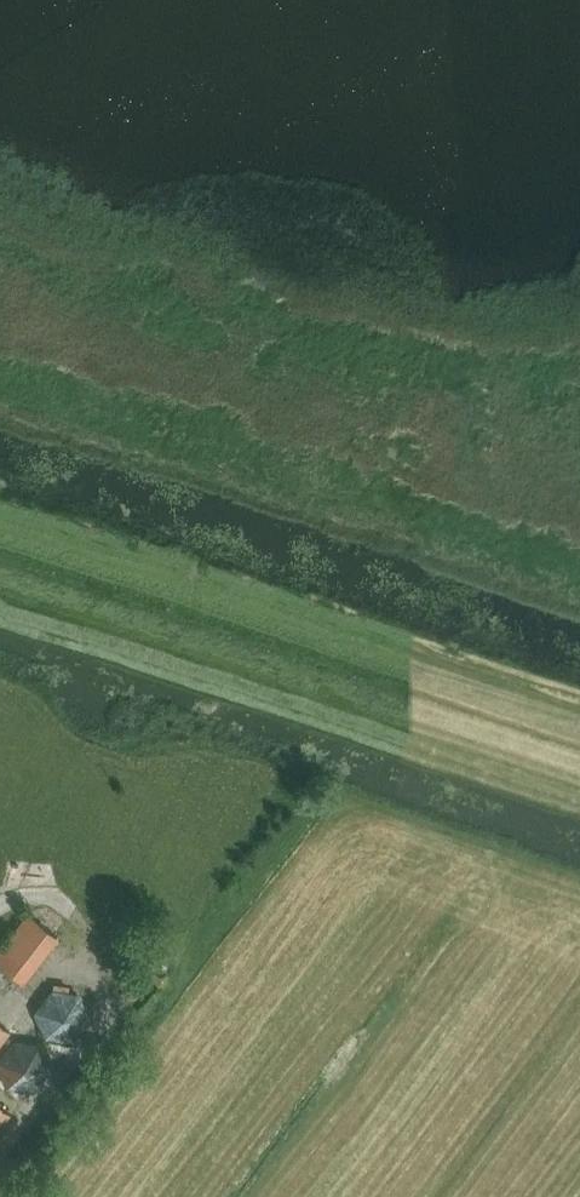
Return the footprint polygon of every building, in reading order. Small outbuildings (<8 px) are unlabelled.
[(58,937),(27,913),(0,949),(0,965),(23,983),(58,937)] [(10,1030),(0,1023),(0,1043),(10,1030)] [(27,1066),(28,1047),(9,1046),(8,1065),(27,1066)] [(10,1113),(0,1105),(0,1126),(10,1113)]
